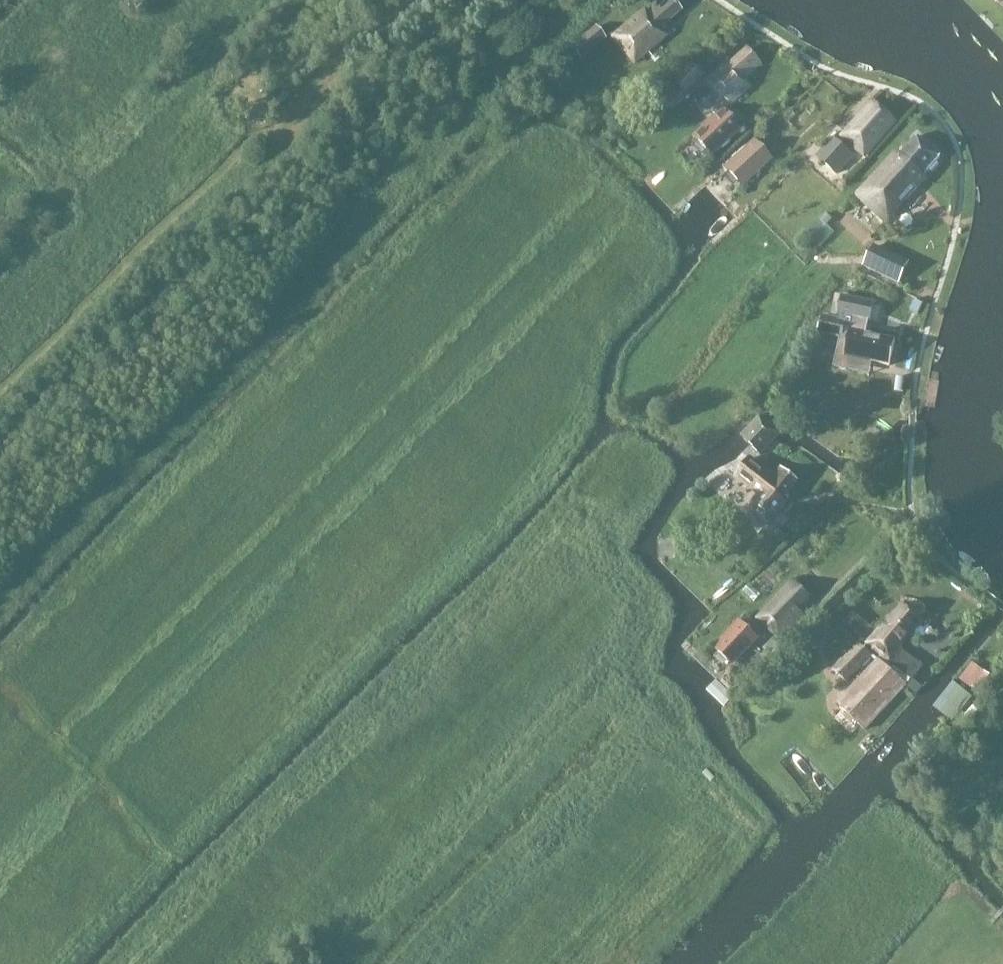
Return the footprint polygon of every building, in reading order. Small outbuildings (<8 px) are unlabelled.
[(612,39),(634,64),(666,37),(659,29),(680,11),(671,0),(661,0),(646,14),(643,11),(612,39)] [(569,48),(580,61),(606,40),(595,26),(569,48)] [(728,63),(706,82),(723,101),(711,111),(715,116),(692,137),(710,157),(740,130),(723,111),(728,106),(728,107),(749,88),(743,81),(760,65),(747,50),(730,65),(728,63)] [(684,94),(702,77),(689,63),(671,79),(684,94)] [(862,116),(842,138),(838,142),(833,138),(816,157),(837,175),(853,156),(850,153),(854,149),(863,156),(894,121),(878,107),(866,120),(862,116)] [(895,152),(856,196),(885,223),(925,178),(922,176),(938,157),(915,136),(899,155),(895,152)] [(754,142),(724,169),(738,184),(768,157),(754,142)] [(825,215),(819,222),(827,228),(832,221),(825,215)] [(819,222),(819,221),(805,236),(820,250),(834,235),(827,228),(819,222)] [(909,263),(872,246),(862,268),(899,285),(909,263)] [(873,308),(841,300),(838,320),(846,322),(842,341),(848,342),(850,332),(866,336),(867,324),(871,325),(873,308)] [(822,316),(818,335),(842,341),(846,322),(822,316)] [(848,342),(845,356),(888,366),(893,342),(866,336),(850,332),(848,342)] [(745,446),(762,459),(778,441),(761,428),(745,446)] [(737,476),(760,495),(749,509),(769,525),(787,504),(784,501),(798,482),(781,468),(774,478),(750,459),(737,476)] [(793,582),(758,619),(775,635),(777,633),(783,639),(804,617),(798,611),(810,598),(793,582)] [(867,645),(889,663),(922,622),(903,607),(892,619),(890,617),(876,635),(867,645)] [(852,613),(843,622),(858,637),(867,628),(852,613)] [(732,667),(759,639),(738,619),(712,647),(718,653),(714,657),(723,665),(727,662),(732,667)] [(832,670),(847,684),(874,657),(858,643),(832,670)] [(878,660),(837,705),(865,731),(906,686),(878,660)] [(975,690),(987,674),(973,664),(961,679),(975,690)] [(954,719),(974,694),(954,678),(934,703),(951,717),(954,719)]
